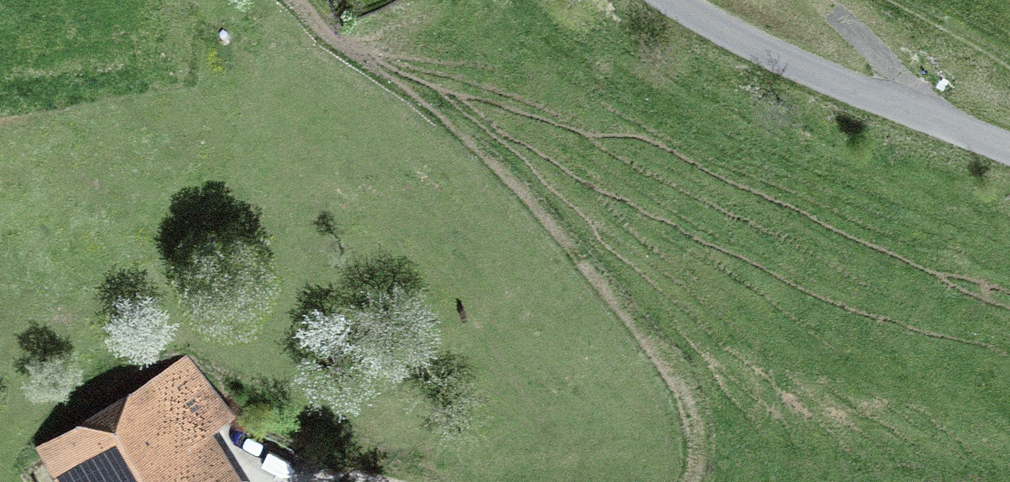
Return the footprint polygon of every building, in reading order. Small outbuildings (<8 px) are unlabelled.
[(59,451),(77,481),(239,481),(217,444),(244,428),(207,365),(59,451)]
